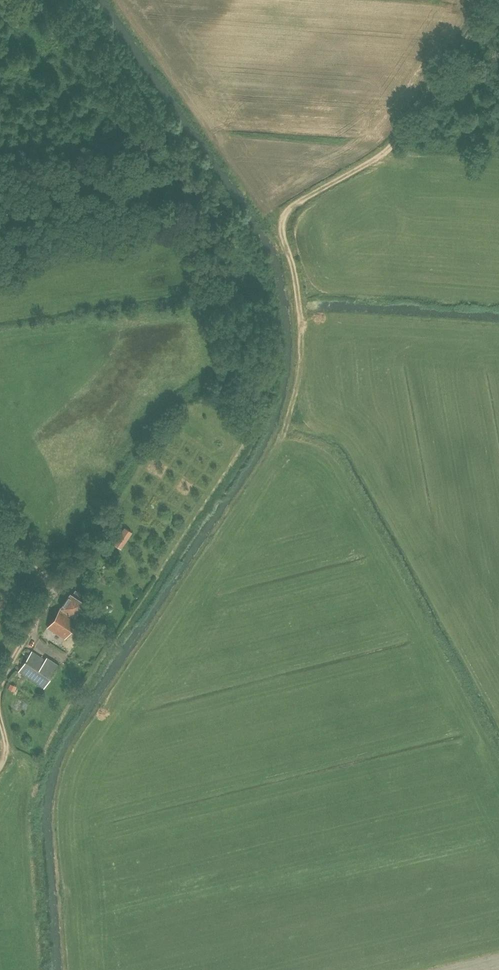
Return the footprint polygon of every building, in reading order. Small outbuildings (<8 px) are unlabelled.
[(124,526),(113,543),(122,549),(133,532),(124,526)] [(65,638),(78,618),(76,617),(82,608),(80,607),(83,602),(70,593),(48,627),(65,638)] [(32,680),(44,689),(60,665),(47,656),(45,660),(32,651),(18,671),(32,680)] [(25,694),(19,711),(27,714),(34,698),(25,694)]
